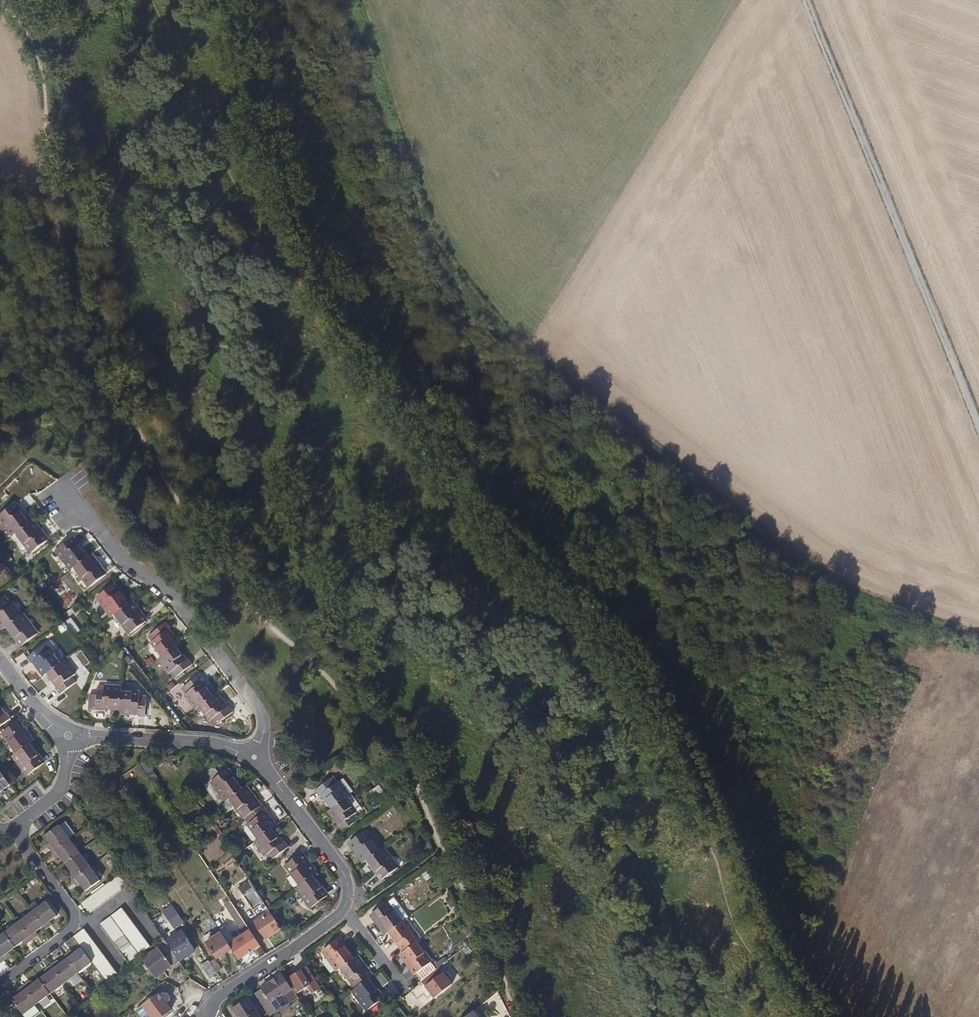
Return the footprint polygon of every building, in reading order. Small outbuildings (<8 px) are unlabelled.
[(27,527),(12,507),(0,516),(0,524),(11,539),(14,537),(27,527)] [(27,527),(14,537),(29,557),(45,545),(30,524),(27,527)] [(70,571),(74,568),(87,559),(72,539),(56,552),(70,571)] [(90,556),(87,559),(74,568),(89,589),(105,577),(90,556)] [(110,618),(114,615),(127,606),(112,586),(96,598),(110,618)] [(18,617),(3,598),(0,600),(0,627),(2,629),(6,626),(18,617)] [(127,606),(114,615),(129,636),(145,624),(130,604),(127,606)] [(21,615),(18,617),(6,626),(21,646),(36,635),(21,615)] [(150,643),(160,658),(173,648),(176,645),(166,632),(169,630),(164,624),(148,636),(152,641),(150,643)] [(44,674),(46,672),(59,663),(49,649),(53,646),(49,640),(26,656),(31,662),(34,660),(44,674)] [(183,662),(173,648),(160,658),(156,661),(167,675),(169,673),(173,678),(190,666),(186,660),(183,662)] [(59,663),(46,672),(56,686),(55,688),(59,694),(74,683),(71,677),(73,675),(62,661),(59,663)] [(196,706),(209,697),(199,683),(202,682),(197,675),(180,687),(184,693),(182,695),(192,709),(196,706)] [(118,710),(119,694),(119,690),(118,690),(102,689),(101,692),(95,692),(94,696),(86,696),(85,711),(101,712),(101,709),(118,710)] [(137,696),(119,694),(118,710),(118,715),(135,716),(135,719),(143,719),(144,699),(137,699),(137,696)] [(209,697),(196,706),(207,721),(209,719),(213,724),(229,712),(225,707),(223,708),(213,694),(209,697)] [(0,710),(0,726),(10,719),(5,712),(3,714),(0,710)] [(17,751),(28,742),(32,739),(17,719),(2,730),(17,751)] [(43,762),(28,742),(17,751),(13,754),(28,773),(43,762)] [(225,802),(229,800),(241,790),(226,771),(211,782),(225,802)] [(0,773),(0,798),(2,800),(5,798),(2,794),(5,792),(13,786),(2,772),(0,773)] [(335,808),(348,798),(351,795),(340,781),(338,783),(334,778),(318,790),(322,796),(324,794),(335,808)] [(244,788),(241,790),(229,800),(244,820),(247,817),(260,808),(244,788)] [(348,798),(335,808),(331,811),(341,824),(339,826),(343,832),(360,820),(356,814),(358,812),(348,798)] [(248,825),(260,840),(273,831),(276,828),(265,813),(267,811),(263,805),(260,808),(247,817),(251,823),(248,825)] [(48,849),(51,852),(69,839),(59,825),(44,836),(49,844),(52,847),(48,849)] [(273,831),(260,840),(257,843),(267,857),(269,855),(274,860),(289,849),(285,843),(283,844),(273,831)] [(365,863),(369,860),(381,851),(366,831),(351,843),(365,863)] [(69,839),(51,852),(53,856),(57,853),(59,856),(64,864),(79,853),(69,839)] [(381,851),(369,860),(384,880),(399,868),(384,849),(381,851)] [(89,867),(79,853),(64,864),(70,872),(72,875),(68,877),(70,880),(89,867)] [(302,886),(313,877),(317,874),(302,854),(286,866),(302,886)] [(89,867),(70,880),(72,883),(76,881),(79,884),(84,892),(99,881),(89,867)] [(114,878),(122,890),(129,885),(121,873),(114,878)] [(328,896),(313,877),(302,886),(298,889),(313,908),(328,896)] [(122,890),(114,878),(108,882),(117,894),(122,890)] [(108,882),(102,886),(111,898),(117,894),(108,882)] [(102,886),(96,891),(105,902),(111,898),(102,886)] [(265,903),(255,889),(244,897),(253,911),(265,903)] [(96,891),(90,895),(99,906),(105,902),(96,891)] [(99,906),(90,895),(84,899),(93,911),(99,906)] [(34,910),(46,925),(48,928),(51,926),(49,922),(52,920),(59,914),(48,900),(34,910)] [(261,945),(231,900),(225,904),(248,938),(236,946),(243,957),(261,945)] [(178,912),(173,904),(164,911),(169,918),(178,912)] [(387,937),(389,935),(401,926),(387,906),(372,917),(387,937)] [(119,922),(130,913),(125,907),(114,915),(119,922)] [(38,930),(46,925),(34,910),(20,921),(34,939),(37,936),(35,933),(38,930)] [(184,920),(178,912),(169,918),(174,926),(184,920)] [(281,928),(271,912),(255,923),(266,938),(281,928)] [(134,919),(130,913),(119,922),(123,928),(134,919)] [(119,922),(114,915),(103,924),(108,930),(119,922)] [(128,934),(139,925),(134,919),(123,928),(128,934)] [(20,921),(6,932),(18,946),(25,941),(28,938),(31,941),(34,939),(20,921)] [(123,928),(119,922),(108,930),(112,936),(123,928)] [(405,923),(401,926),(389,935),(403,954),(415,945),(419,942),(405,923)] [(144,932),(139,925),(128,934),(133,940),(144,932)] [(128,934),(123,928),(112,936),(117,943),(128,934)] [(76,937),(81,944),(92,935),(87,929),(76,937)] [(185,947),(191,944),(181,930),(168,939),(181,957),(188,952),(185,947)] [(6,960),(9,958),(7,954),(10,952),(18,946),(6,932),(0,936),(0,953),(6,960)] [(137,946),(148,938),(144,932),(133,940),(137,946)] [(232,948),(221,932),(207,942),(217,958),(232,948)] [(133,940),(128,934),(117,943),(122,949),(133,940)] [(97,941),(92,935),(81,944),(84,947),(86,950),(97,941)] [(153,944),(148,938),(137,946),(142,953),(153,944)] [(137,946),(133,940),(122,949),(126,955),(137,946)] [(101,948),(97,941),(86,950),(91,956),(101,948)] [(339,972),(342,969),(354,960),(340,941),(324,953),(339,972)] [(194,948),(191,944),(185,947),(188,952),(194,948)] [(415,945),(403,954),(401,956),(415,975),(430,964),(415,945)] [(142,953),(137,946),(126,955),(130,961),(142,953)] [(91,956),(86,950),(84,947),(77,952),(74,955),(71,952),(68,954),(70,958),(81,972),(95,962),(91,956)] [(179,960),(170,947),(166,950),(169,954),(165,957),(159,948),(144,959),(146,962),(144,964),(148,970),(150,968),(157,976),(179,960)] [(95,962),(106,953),(101,948),(91,956),(95,962)] [(111,960),(106,953),(95,962),(100,968),(111,960)] [(81,972),(70,958),(62,963),(59,966),(57,963),(54,965),(67,983),(81,972)] [(218,971),(209,958),(202,963),(210,976),(218,971)] [(354,960),(342,969),(357,989),(369,980),(372,977),(358,958),(354,960)] [(116,966),(111,960),(100,968),(105,975),(116,966)] [(42,979),(53,993),(67,983),(54,965),(50,968),(53,971),(49,973),(42,979)] [(116,966),(105,975),(110,981),(121,973),(116,966)] [(308,967),(286,980),(297,995),(310,986),(315,993),(323,988),(321,985),(308,967)] [(299,997),(297,995),(286,980),(283,976),(253,995),(267,1016),(299,997)] [(26,986),(39,1004),(53,993),(42,979),(34,984),(31,987),(29,984),(26,986)] [(383,999),(369,980),(357,989),(353,991),(367,1011),(383,999)] [(39,1004),(26,986),(22,989),(24,992),(21,994),(14,999),(25,1014),(39,1004)] [(140,1009),(146,1016),(150,1013),(154,1016),(160,1016),(171,1008),(166,1001),(170,999),(171,995),(168,992),(164,992),(161,995),(159,994),(140,1009)] [(240,1016),(262,1016),(248,997),(233,1006),(240,1016)]
